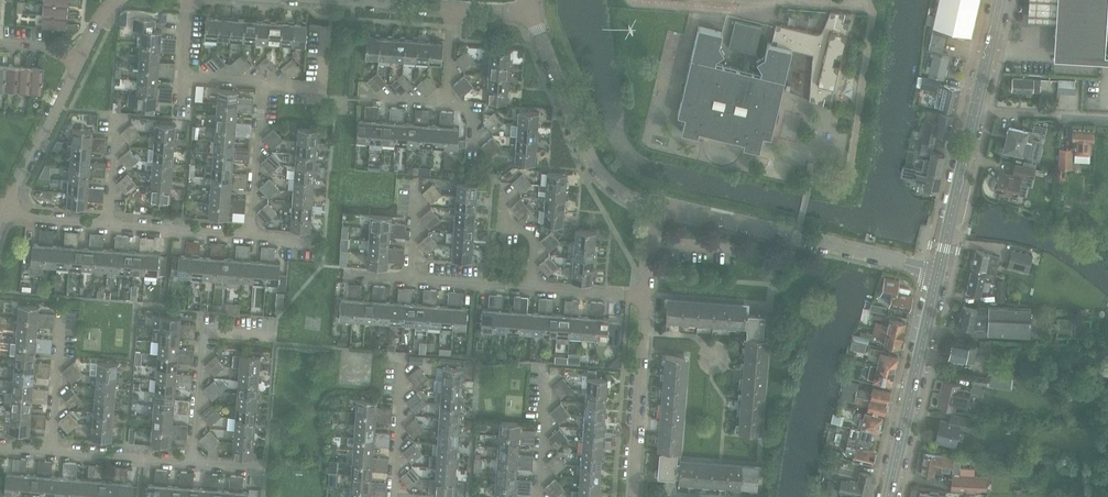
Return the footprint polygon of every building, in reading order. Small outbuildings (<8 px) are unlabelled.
[(947,30),(971,36),(979,0),(938,0),(932,27),(933,27),(947,30)] [(1055,24),(1057,0),(1028,0),(1027,23),(1029,23),(1039,24),(1049,24),(1055,24)] [(1053,61),(1107,64),(1107,0),(1057,0),(1055,24),(1053,59),(1053,61)] [(43,2),(42,14),(66,17),(67,17),(78,18),(78,12),(67,11),(67,5),(68,5),(68,4),(43,2)] [(777,111),(791,50),(812,55),(809,100),(808,101),(822,106),(822,105),(824,97),(831,99),(849,23),(842,21),(844,13),(845,12),(830,11),(830,12),(821,34),(775,24),(775,27),(771,44),(767,43),(764,56),(756,61),(761,70),(760,74),(715,63),(716,59),(724,54),(719,45),(722,33),(698,27),(683,89),(682,89),(680,97),(681,97),(677,115),(685,117),(681,132),(698,136),(699,131),(744,142),(743,147),(759,151),(763,136),(771,137),(775,120),(777,120),(778,112),(777,111)] [(66,23),(66,17),(42,14),(41,27),(66,29),(77,30),(77,24),(66,23)] [(140,42),(175,45),(176,38),(161,37),(161,31),(154,30),(155,18),(131,16),(129,29),(141,29),(140,42)] [(204,38),(217,39),(218,19),(218,16),(214,16),(214,18),(206,18),(204,38)] [(218,19),(217,39),(230,40),(232,20),(232,17),(227,17),(227,19),(218,19)] [(232,20),(230,40),(242,41),(244,20),(244,18),(239,18),(239,20),(232,20)] [(244,20),(242,41),(255,42),(256,21),(257,19),(252,19),(252,21),(244,20)] [(256,21),(255,42),(267,43),(269,22),(269,20),(265,20),(265,22),(256,21)] [(269,22),(267,43),(279,44),(281,23),(282,21),(277,21),(277,23),(269,22)] [(735,21),(728,47),(755,54),(761,27),(735,21)] [(281,23),(279,44),(292,45),(294,24),(294,22),(290,22),(289,24),(281,23)] [(294,24),(292,45),(305,46),(307,25),(307,23),(303,23),(302,25),(294,24)] [(931,32),(929,40),(927,50),(933,51),(928,73),(943,77),(948,54),(942,53),(947,30),(933,27),(932,32),(931,32)] [(365,57),(378,58),(380,38),(366,37),(365,57)] [(380,38),(378,58),(391,59),(392,39),(380,38)] [(392,39),(391,59),(403,60),(405,40),(392,39)] [(405,40),(403,60),(416,61),(417,41),(405,40)] [(417,41),(416,61),(428,62),(430,42),(417,41)] [(430,42),(428,62),(441,63),(443,43),(430,42)] [(140,43),(139,55),(160,57),(160,51),(175,52),(176,45),(140,43)] [(490,50),(489,62),(489,63),(510,64),(512,64),(512,60),(510,60),(511,51),(490,50)] [(454,61),(459,66),(471,56),(465,51),(454,61)] [(211,58),(220,69),(226,64),(216,53),(211,58)] [(5,90),(7,65),(8,54),(2,54),(2,65),(0,65),(0,89),(5,90)] [(7,65),(5,90),(18,91),(19,67),(20,55),(15,55),(14,66),(7,66),(7,65)] [(139,55),(138,68),(174,70),(175,63),(159,62),(160,57),(139,55)] [(230,64),(235,69),(246,60),(241,55),(230,64)] [(19,67),(18,91),(30,92),(31,68),(32,56),(26,56),(25,67),(19,67)] [(471,56),(459,66),(464,71),(475,61),(471,56)] [(31,68),(30,92),(42,93),(44,68),(43,68),(44,57),(38,57),(38,68),(31,68)] [(255,66),(260,72),(271,62),(266,57),(255,66)] [(215,73),(220,69),(211,58),(206,62),(215,73)] [(280,68),(285,73),(296,64),(291,59),(280,68)] [(246,60),(235,69),(240,75),(251,66),(246,60)] [(271,62),(260,72),(265,77),(276,68),(271,62)] [(489,62),(488,75),(509,77),(511,77),(511,73),(509,73),(510,64),(489,63),(489,62)] [(296,64),(285,73),(289,79),(300,70),(296,64)] [(138,68),(137,80),(158,81),(158,76),(174,77),(174,70),(138,68)] [(372,77),(381,88),(386,83),(377,72),(372,77)] [(397,79),(406,90),(411,85),(402,74),(397,79)] [(488,75),(487,88),(508,89),(510,89),(511,85),(508,85),(509,77),(488,75)] [(922,75),(920,87),(938,91),(940,79),(922,75)] [(422,81),(431,92),(436,87),(427,76),(422,81)] [(459,80),(468,91),(473,87),(464,76),(459,80)] [(376,92),(381,88),(372,77),(366,81),(376,92)] [(1012,78),(1011,90),(1040,92),(1040,79),(1012,78)] [(401,94),(406,90),(397,79),(391,84),(401,94)] [(1058,79),(1057,93),(1074,94),(1074,80),(1058,79)] [(137,80),(136,93),(172,95),(173,89),(157,88),(158,81),(137,80)] [(463,96),(468,91),(459,80),(453,85),(463,96)] [(426,96),(431,92),(422,81),(416,85),(426,96)] [(203,101),(204,86),(196,85),(195,101),(203,101)] [(960,89),(943,85),(941,95),(937,94),(934,107),(955,111),(960,89)] [(486,101),(507,102),(509,102),(510,98),(507,98),(508,89),(487,88),(486,101)] [(218,90),(217,102),(253,105),(253,98),(238,97),(238,91),(218,90)] [(172,102),(172,95),(136,93),(135,106),(147,107),(154,107),(156,107),(156,101),(172,102)] [(217,102),(216,115),(236,116),(237,111),(252,113),(253,105),(217,102)] [(356,141),(370,142),(373,106),(365,105),(364,121),(358,121),(356,141)] [(373,106),(370,142),(382,143),(384,123),(378,122),(379,106),(373,106)] [(384,123),(382,143),(395,144),(397,108),(390,107),(389,123),(384,123)] [(397,108),(395,144),(408,144),(409,124),(403,124),(404,108),(397,108)] [(409,124),(408,144),(420,145),(422,109),(415,109),(414,125),(409,124)] [(422,109),(420,145),(433,146),(434,126),(428,126),(429,110),(422,109)] [(434,126),(433,146),(445,147),(447,111),(440,111),(439,127),(434,126)] [(447,111),(445,147),(457,148),(459,128),(453,128),(454,112),(447,111)] [(517,124),(538,125),(540,125),(541,121),(538,121),(539,113),(518,111),(517,124)] [(483,121),(488,127),(499,118),(494,112),(490,116),(484,115),(483,121)] [(946,137),(949,138),(954,116),(939,112),(937,122),(927,120),(922,141),(944,146),(946,137)] [(216,115),(215,127),(251,130),(251,123),(236,122),(236,116),(216,115)] [(499,118),(488,127),(492,132),(503,123),(499,118)] [(120,134),(125,139),(135,129),(131,124),(120,134)] [(155,124),(154,136),(150,135),(150,136),(174,138),(177,138),(178,133),(175,132),(176,125),(155,124)] [(516,136),(537,138),(539,138),(540,134),(537,134),(538,125),(517,124),(516,136)] [(1034,124),(1033,131),(1046,134),(1047,127),(1034,124)] [(1007,133),(1003,149),(1006,150),(1006,151),(1010,152),(1011,151),(1022,154),(1022,153),(1028,154),(1027,156),(1038,159),(1042,143),(1031,140),(1033,132),(1008,126),(1008,129),(1006,131),(1007,133)] [(215,127),(214,140),(234,141),(235,136),(250,138),(251,130),(215,127)] [(297,128),(297,140),(317,142),(320,142),(320,138),(318,138),(318,129),(297,128)] [(135,129),(125,139),(129,144),(140,135),(135,129)] [(262,138),(267,144),(278,134),(273,129),(262,138)] [(1072,129),(1072,141),(1074,141),(1073,152),(1075,152),(1074,162),(1090,162),(1090,153),(1091,153),(1091,142),(1093,142),(1094,130),(1072,129)] [(72,130),(71,143),(107,145),(108,138),(92,137),(92,131),(72,130)] [(278,134),(267,144),(272,149),(282,140),(278,134)] [(154,142),(153,149),(173,150),(173,151),(174,151),(174,150),(176,150),(177,145),(174,145),(175,139),(177,139),(177,138),(174,138),(150,136),(149,141),(154,142)] [(515,149),(536,151),(538,151),(539,147),(536,146),(537,138),(516,136),(515,149)] [(487,141),(496,152),(501,148),(492,137),(487,141)] [(214,140),(213,152),(249,155),(249,149),(234,147),(234,141),(214,140)] [(296,153),(316,154),(319,154),(319,150),(317,150),(317,142),(297,140),(296,153)] [(490,157),(496,152),(487,141),(481,146),(490,157)] [(71,143),(70,155),(90,156),(91,151),(106,152),(107,145),(71,143)] [(922,144),(920,152),(931,155),(930,159),(924,158),(922,169),(927,170),(928,170),(935,171),(941,173),(944,155),(933,153),(934,147),(922,144)] [(118,159),(123,164),(133,154),(129,149),(118,159)] [(153,149),(152,161),(172,163),(173,163),(176,163),(176,157),(173,157),(174,151),(173,151),(173,150),(153,149)] [(514,162),(535,164),(537,164),(538,160),(535,159),(536,151),(515,149),(514,162)] [(1072,150),(1059,149),(1058,169),(1071,169),(1072,150)] [(213,152),(212,165),(233,166),(233,161),(248,162),(249,155),(213,152)] [(295,165),(315,167),(318,167),(318,163),(316,163),(316,154),(296,153),(295,165)] [(133,154),(123,164),(128,170),(138,160),(133,154)] [(266,158),(275,169),(280,165),(271,154),(266,158)] [(70,155),(69,168),(92,169),(105,170),(106,163),(90,162),(90,156),(70,155)] [(270,174),(275,169),(266,158),(261,163),(270,174)] [(152,161),(151,174),(171,176),(172,176),(174,176),(175,170),(172,170),(173,163),(172,163),(152,161)] [(1016,195),(1019,182),(1031,185),(1036,168),(1035,168),(1023,165),(1015,164),(1012,176),(999,172),(997,181),(996,182),(995,186),(995,188),(995,190),(1016,195)] [(45,165),(39,177),(47,178),(48,166),(45,165)] [(212,165),(211,178),(247,181),(247,174),(232,173),(233,166),(212,165)] [(295,165),(294,177),(314,179),(317,179),(317,175),(315,175),(315,167),(295,165)] [(913,167),(912,173),(916,173),(914,179),(925,181),(923,189),(936,192),(941,173),(935,171),(928,170),(927,170),(922,169),(913,167)] [(69,168),(68,180),(89,182),(89,176),(105,177),(105,170),(92,169),(69,168)] [(512,172),(505,176),(507,180),(514,177),(512,172)] [(546,172),(545,185),(566,186),(569,187),(569,182),(566,182),(567,174),(546,172)] [(511,183),(516,188),(527,179),(522,173),(511,183)] [(116,184),(121,189),(131,179),(127,174),(116,184)] [(151,174),(150,186),(170,188),(173,188),(174,182),(171,182),(172,176),(171,176),(151,174)] [(294,177),(293,190),(313,192),(316,192),(316,188),(314,188),(314,179),(294,177)] [(211,178),(210,190),(231,192),(231,187),(246,188),(247,181),(211,178)] [(131,179),(121,189),(125,194),(136,185),(131,179)] [(264,183),(274,194),(279,190),(269,179),(264,183)] [(527,179),(516,188),(521,194),(531,184),(527,179)] [(68,180),(67,193),(103,195),(104,188),(88,187),(89,182),(68,180)] [(268,199),(274,194),(264,183),(259,188),(268,199)] [(457,183),(456,196),(477,197),(479,197),(479,193),(477,193),(477,184),(457,183)] [(422,193),(426,199),(437,190),(432,184),(422,193)] [(545,185),(544,197),(565,199),(568,199),(568,195),(566,195),(566,186),(545,185)] [(173,189),(173,188),(170,188),(150,186),(149,199),(158,200),(170,201),(170,200),(172,201),(173,195),(170,195),(171,188),(173,189)] [(210,190),(209,203),(245,206),(246,199),(230,198),(231,192),(210,190)] [(293,190),(292,203),(312,205),(315,205),(315,200),(313,200),(313,192),(293,190)] [(437,190),(426,199),(431,204),(442,195),(437,190)] [(103,202),(103,195),(67,193),(66,206),(87,207),(87,201),(103,202)] [(456,196),(455,208),(476,210),(478,210),(478,206),(476,205),(477,197),(456,196)] [(544,197),(544,210),(564,212),(567,212),(567,207),(565,207),(565,199),(544,197)] [(509,208),(514,213),(525,204),(520,198),(509,208)] [(244,213),(245,206),(209,203),(208,217),(229,218),(229,212),(244,213)] [(262,208),(271,219),(277,214),(267,203),(262,208)] [(291,215),(311,217),(314,217),(314,213),(312,213),(312,205),(292,203),(291,215)] [(530,209),(525,204),(514,213),(519,219),(519,218),(519,223),(526,224),(527,212),(530,209)] [(266,224),(271,219),(262,208),(256,213),(266,224)] [(454,213),(454,221),(475,222),(477,222),(477,218),(475,218),(476,210),(455,208),(450,208),(450,213),(454,213)] [(420,218),(425,224),(436,215),(431,209),(420,218)] [(543,223),(563,225),(566,225),(566,221),(564,221),(564,212),(544,210),(543,223)] [(290,229),(310,231),(313,231),(313,226),(311,226),(311,217),(291,215),(290,229)] [(371,215),(370,228),(405,230),(406,224),(391,223),(391,216),(371,215)] [(436,215),(425,224),(429,229),(440,220),(436,215)] [(454,221),(453,233),(474,235),(476,235),(476,231),(474,230),(475,222),(454,221)] [(370,228),(369,240),(389,242),(390,237),(405,238),(405,230),(370,228)] [(30,265),(44,266),(46,230),(40,230),(38,245),(32,244),(30,265)] [(46,230),(44,266),(56,267),(58,246),(52,246),(53,231),(46,230)] [(574,243),(595,244),(597,245),(597,240),(595,240),(596,232),(575,230),(574,243)] [(58,246),(56,267),(69,268),(72,232),(64,231),(63,247),(58,246)] [(540,241),(544,246),(555,237),(551,231),(540,241)] [(72,232),(69,268),(81,269),(83,248),(77,248),(78,232),(72,232)] [(83,248),(81,269),(94,270),(97,234),(90,233),(89,249),(83,248)] [(452,246),(473,247),(475,247),(476,243),(473,243),(474,235),(453,233),(452,246)] [(97,234),(94,270),(107,271),(108,250),(102,250),(103,234),(97,234)] [(423,238),(433,249),(438,245),(429,234),(423,238)] [(108,250),(107,271),(120,272),(123,236),(115,235),(114,251),(108,250)] [(123,236),(120,272),(132,273),(134,252),(128,252),(129,237),(123,236)] [(134,252),(132,273),(145,274),(147,238),(140,237),(139,253),(134,252)] [(555,237),(544,246),(549,252),(560,242),(555,237)] [(147,238),(145,274),(157,275),(159,254),(153,254),(154,238),(147,238)] [(427,254),(433,249),(423,238),(418,243),(427,254)] [(369,240),(368,253),(403,256),(404,249),(389,247),(389,242),(369,240)] [(171,275),(177,276),(191,277),(193,242),(186,241),(185,256),(179,256),(178,256),(172,256),(171,275)] [(193,242),(191,277),(203,278),(205,258),(199,257),(200,242),(193,242)] [(205,258),(203,278),(216,279),(219,243),(211,243),(210,258),(205,258)] [(219,243),(216,279),(228,280),(230,260),(224,259),(225,244),(219,243)] [(574,243),(573,256),(594,257),(596,257),(597,253),(594,253),(595,244),(574,243)] [(230,260),(228,280),(241,281),(243,245),(236,245),(235,260),(230,260)] [(243,245),(241,281),(253,282),(255,262),(249,261),(250,246),(243,245)] [(255,262),(253,282),(266,283),(268,247),(261,246),(260,262),(255,262)] [(451,259),(472,260),(474,261),(475,256),(472,256),(473,247),(452,246),(451,259)] [(268,247),(266,283),(278,284),(278,290),(285,291),(286,276),(279,275),(280,264),(274,263),(275,248),(268,247)] [(975,249),(975,252),(973,260),(971,260),(970,265),(971,267),(971,268),(985,272),(996,274),(1000,256),(989,255),(989,252),(975,249)] [(1011,250),(1009,264),(1008,267),(1028,271),(1032,254),(1011,250)] [(367,266),(370,266),(387,267),(388,261),(403,262),(403,256),(368,253),(367,266)] [(544,261),(553,272),(558,267),(549,256),(544,261)] [(572,268),(593,270),(595,270),(596,266),(593,265),(594,257),(573,256),(572,268)] [(548,276),(553,272),(544,261),(538,266),(548,276)] [(571,282),(572,282),(594,283),(595,279),(592,279),(593,270),(572,268),(571,282)] [(970,271),(966,291),(981,295),(982,290),(989,291),(991,282),(984,281),(986,274),(970,271)] [(880,295),(891,298),(889,305),(908,310),(912,295),(895,292),(898,280),(884,277),(883,284),(881,285),(880,288),(881,290),(880,295)] [(1006,280),(998,280),(997,302),(1005,302),(1006,280)] [(339,319),(351,320),(354,284),(348,283),(347,300),(340,299),(339,319)] [(354,284),(351,320),(364,321),(366,301),(360,301),(362,284),(354,284)] [(366,301),(364,321),(377,322),(380,286),(373,285),(371,301),(366,301)] [(380,286),(377,322),(390,323),(391,303),(386,302),(387,286),(380,286)] [(391,303),(390,323),(402,324),(404,288),(398,287),(397,303),(391,303)] [(92,289),(84,288),(84,296),(91,297),(92,289)] [(404,288),(402,324),(415,325),(416,305),(410,304),(411,288),(404,288)] [(416,305),(415,325),(427,326),(430,290),(423,289),(422,305),(416,305)] [(130,290),(123,290),(122,299),(129,300),(130,290)] [(430,290),(427,326),(440,326),(441,306),(436,306),(437,290),(430,290)] [(441,306),(440,326),(453,327),(455,292),(448,291),(447,307),(441,306)] [(455,292),(453,327),(466,328),(467,308),(461,308),(462,292),(455,292)] [(480,329),(493,330),(494,311),(496,294),(489,294),(488,309),(482,309),(480,329)] [(494,311),(493,330),(506,331),(507,311),(502,310),(503,295),(496,294),(494,311)] [(507,311),(506,331),(518,332),(521,296),(514,296),(513,311),(507,311)] [(521,296),(518,332),(531,333),(532,313),(527,312),(528,297),(521,296)] [(532,313),(531,333),(544,334),(546,298),(539,298),(538,313),(532,313)] [(546,298),(544,334),(556,335),(558,315),(552,314),(553,299),(546,298)] [(666,321),(681,322),(683,300),(667,299),(666,321)] [(558,315),(556,335),(569,336),(572,300),(565,300),(564,315),(558,315)] [(572,300),(569,336),(581,337),(583,317),(578,316),(579,301),(572,300)] [(683,300),(681,322),(696,323),(697,301),(683,300)] [(583,317),(581,337),(594,338),(597,302),(590,301),(589,317),(583,317)] [(697,301),(696,323),(711,324),(713,303),(697,301)] [(238,313),(239,304),(226,302),(225,312),(238,313)] [(597,302),(594,338),(607,339),(606,343),(607,343),(609,322),(609,319),(602,318),(604,303),(597,302)] [(713,303),(711,324),(728,326),(730,304),(713,303)] [(730,304),(728,326),(745,327),(745,326),(746,314),(749,314),(749,305),(730,304)] [(18,305),(17,318),(53,320),(54,314),(39,313),(39,307),(18,305)] [(974,328),(987,327),(987,311),(977,311),(978,308),(962,305),(958,325),(974,328)] [(987,311),(987,327),(987,334),(1030,336),(1031,308),(988,306),(988,307),(988,311),(987,311)] [(747,326),(746,337),(763,338),(765,316),(749,314),(746,314),(745,326),(747,326)] [(160,316),(159,329),(195,332),(196,325),(181,324),(181,318),(160,316)] [(17,318),(16,330),(37,332),(37,327),(53,328),(53,320),(17,318)] [(876,321),(874,329),(891,333),(903,336),(906,323),(889,319),(887,324),(876,321)] [(609,322),(607,343),(619,344),(621,323),(609,322)] [(159,329),(158,341),(179,343),(180,338),(195,339),(195,332),(159,329)] [(900,348),(903,336),(891,333),(874,329),(872,335),(884,338),(883,344),(900,348)] [(16,330),(15,343),(51,345),(52,339),(37,338),(37,332),(16,330)] [(854,340),(857,341),(869,344),(871,338),(859,335),(856,334),(854,340)] [(745,337),(744,352),(766,354),(767,339),(763,338),(746,337),(745,337)] [(979,346),(979,347),(978,347),(976,352),(992,353),(993,341),(986,341),(980,340),(979,346)] [(158,341),(157,354),(193,356),(194,350),(179,349),(179,343),(158,341)] [(951,341),(948,359),(965,362),(974,362),(976,352),(978,347),(978,346),(977,346),(969,345),(969,344),(951,341)] [(15,343),(14,355),(35,357),(36,352),(51,353),(51,345),(15,343)] [(874,380),(891,384),(895,367),(897,368),(899,359),(897,359),(898,356),(881,352),(882,350),(871,347),(869,354),(879,356),(877,366),(875,375),(864,373),(863,380),(874,382),(874,380)] [(239,355),(238,367),(262,369),(262,364),(260,364),(260,356),(256,356),(256,351),(236,350),(235,355),(239,355)] [(744,352),(743,367),(765,369),(766,354),(744,352)] [(157,354),(156,366),(177,368),(178,363),(193,364),(193,356),(157,354)] [(14,355),(13,368),(49,370),(50,364),(35,363),(35,357),(14,355)] [(664,355),(663,369),(685,371),(686,357),(664,355)] [(205,365),(210,371),(221,362),(215,356),(205,365)] [(97,362),(96,375),(117,376),(119,376),(120,371),(117,370),(118,363),(97,362)] [(221,362),(210,371),(214,376),(225,366),(221,362)] [(995,374),(996,362),(986,362),(985,373),(995,374)] [(62,372),(66,378),(78,369),(73,363),(62,372)] [(156,366),(155,379),(191,382),(192,375),(177,374),(177,368),(156,366)] [(443,366),(442,379),(465,380),(466,376),(463,376),(463,367),(443,366)] [(238,367),(237,380),(261,382),(261,377),(259,376),(259,370),(262,370),(262,369),(238,367)] [(407,377),(412,382),(423,373),(418,367),(407,377)] [(743,367),(742,382),(764,384),(765,369),(743,367)] [(13,368),(12,380),(33,382),(34,377),(49,378),(49,370),(13,368)] [(78,369),(66,378),(71,383),(82,374),(78,369)] [(663,369),(662,386),(684,388),(685,371),(663,369)] [(423,373),(412,382),(417,388),(428,378),(423,373)] [(96,375),(95,387),(116,389),(118,389),(119,383),(116,383),(117,376),(96,375)] [(987,377),(972,375),(971,384),(986,386),(987,377)] [(991,376),(990,385),(1011,388),(1012,378),(991,376)] [(587,377),(586,390),(607,391),(609,392),(610,387),(607,387),(608,378),(587,377)] [(552,387),(556,393),(567,384),(563,378),(552,387)] [(155,379),(154,391),(175,393),(176,388),(191,389),(191,382),(155,379)] [(442,379),(441,392),(464,393),(465,389),(462,389),(462,381),(465,381),(465,380),(442,379)] [(840,398),(839,404),(846,406),(848,400),(854,401),(854,400),(858,401),(858,402),(865,404),(865,401),(870,402),(868,410),(884,414),(889,390),(873,386),(871,394),(867,393),(868,390),(861,388),(861,389),(857,388),(858,382),(845,379),(840,398)] [(12,380),(11,393),(47,396),(48,390),(33,389),(33,382),(12,380)] [(237,380),(237,393),(257,394),(260,395),(260,389),(258,389),(258,382),(261,382),(237,380)] [(203,390),(208,396),(219,387),(214,381),(203,390)] [(943,381),(937,406),(955,410),(955,407),(967,409),(971,391),(959,388),(960,385),(943,381)] [(742,382),(740,398),(762,400),(764,384),(742,382)] [(567,384),(556,393),(561,398),(572,389),(567,384)] [(1076,384),(1068,389),(1073,399),(1082,395),(1076,384)] [(662,386),(661,401),(683,403),(684,388),(662,386)] [(95,387),(94,400),(115,402),(115,401),(117,402),(118,396),(115,395),(116,389),(95,387)] [(219,387),(208,396),(212,401),(223,392),(219,387)] [(60,397),(65,403),(76,393),(71,388),(60,397)] [(586,390),(585,402),(606,404),(608,404),(609,399),(606,399),(607,391),(586,390)] [(154,391),(153,404),(189,407),(190,400),(175,399),(175,393),(154,391)] [(441,392),(440,404),(463,406),(464,401),(461,401),(461,394),(464,394),(464,393),(441,392)] [(11,393),(10,406),(31,407),(32,402),(47,403),(47,396),(11,393)] [(76,393),(65,403),(70,408),(80,399),(76,393)] [(257,407),(259,407),(259,401),(257,401),(257,394),(237,393),(236,405),(257,407)] [(406,402),(410,407),(421,398),(416,393),(406,402)] [(421,398),(410,407),(415,413),(426,403),(421,398)] [(740,398),(739,414),(761,416),(762,400),(740,398)] [(357,399),(356,412),(391,414),(392,408),(377,407),(377,400),(357,399)] [(94,400),(93,412),(114,414),(114,413),(116,413),(116,408),(114,408),(115,402),(94,400)] [(661,401),(659,417),(681,419),(683,403),(661,401)] [(585,402),(584,415),(605,416),(607,416),(608,412),(605,411),(606,404),(585,402)] [(550,413),(554,418),(565,409),(570,414),(561,403),(550,413)] [(153,404),(152,417),(173,418),(174,413),(189,414),(189,407),(153,404)] [(440,404),(439,417),(462,418),(463,414),(460,414),(461,406),(463,406),(440,404)] [(236,405),(235,418),(255,419),(256,419),(258,419),(258,413),(256,413),(256,407),(257,407),(236,405)] [(10,406),(9,418),(45,421),(46,415),(31,414),(31,407),(10,406)] [(201,415),(206,421),(217,412),(212,406),(201,415)] [(565,409),(554,418),(559,423),(570,414),(565,409)] [(93,412),(92,425),(113,427),(113,426),(116,426),(116,420),(113,420),(114,414),(93,412)] [(217,412),(206,421),(210,426),(221,417),(217,412)] [(356,412),(355,424),(375,426),(376,421),(391,422),(391,414),(356,412)] [(858,426),(861,427),(878,431),(882,416),(865,412),(864,418),(860,417),(858,426)] [(63,417),(73,429),(78,424),(68,413),(63,417)] [(760,433),(761,416),(739,414),(738,431),(760,433)] [(842,424),(844,416),(833,414),(831,422),(842,424)] [(941,420),(936,440),(955,445),(959,427),(969,429),(971,419),(952,414),(950,422),(941,420)] [(584,415),(583,428),(604,429),(607,429),(607,424),(604,424),(605,416),(584,415)] [(67,433),(73,429),(63,417),(58,422),(67,433)] [(152,417),(151,429),(187,432),(188,426),(173,424),(173,418),(152,417)] [(439,417),(438,430),(439,430),(459,431),(461,431),(462,427),(459,426),(460,419),(462,419),(462,418),(439,417)] [(659,417),(658,430),(680,432),(681,419),(659,417)] [(45,428),(45,421),(9,418),(8,432),(29,433),(30,427),(45,428)] [(235,418),(234,430),(255,432),(255,431),(257,431),(257,426),(255,426),(255,419),(235,418)] [(404,427),(408,433),(419,423),(415,418),(404,427)] [(500,421),(499,435),(535,438),(535,430),(520,429),(520,423),(500,421)] [(419,423),(408,433),(413,438),(424,429),(419,423)] [(355,424),(354,437),(390,440),(390,433),(375,432),(375,426),(355,424)] [(112,433),(113,427),(92,425),(91,438),(112,439),(114,439),(115,433),(112,433)] [(872,432),(844,426),(843,431),(849,433),(845,451),(852,452),(850,458),(852,459),(871,463),(874,451),(868,450),(872,432)] [(548,438),(553,443),(564,434),(559,428),(548,438)] [(583,428),(582,440),(603,442),(606,442),(606,437),(603,437),(604,429),(583,428)] [(187,439),(187,432),(151,429),(150,443),(171,444),(172,438),(187,439)] [(234,430),(233,442),(226,442),(226,443),(233,443),(254,444),(256,444),(257,438),(254,438),(255,432),(234,430)] [(438,430),(437,442),(438,442),(461,444),(461,439),(458,439),(459,431),(461,432),(461,431),(459,431),(439,430),(438,430)] [(657,449),(662,450),(677,451),(679,451),(680,432),(658,430),(657,449)] [(214,447),(218,443),(219,442),(210,431),(204,436),(214,447)] [(564,434),(553,443),(557,449),(568,439),(564,434)] [(499,435),(498,447),(518,449),(519,443),(534,444),(535,438),(499,435)] [(218,457),(218,454),(219,448),(223,448),(224,443),(218,443),(214,447),(204,436),(199,440),(208,451),(207,456),(218,457)] [(354,437),(353,450),(373,451),(374,446),(389,447),(390,440),(354,437)] [(582,440),(581,453),(602,454),(605,454),(605,450),(602,450),(603,442),(582,440)] [(437,442),(436,455),(460,456),(460,452),(457,451),(458,444),(461,444),(438,442),(437,442)] [(233,443),(232,448),(232,456),(252,457),(253,457),(256,457),(255,453),(253,453),(254,444),(233,443)] [(402,452),(407,458),(417,448),(413,443),(402,452)] [(498,447),(497,460),(533,462),(533,455),(518,454),(518,449),(498,447)] [(417,448),(407,458),(411,463),(422,454),(417,448)] [(353,450),(352,462),(388,465),(388,458),(373,457),(373,451),(353,450)] [(677,476),(679,476),(680,462),(678,461),(677,461),(677,451),(662,450),(662,452),(660,452),(658,476),(675,478),(675,475),(677,476)] [(581,458),(580,465),(601,467),(603,468),(604,463),(601,462),(602,454),(581,453),(577,452),(577,458),(581,458)] [(923,452),(920,474),(928,475),(933,476),(934,475),(935,468),(950,470),(950,469),(953,469),(953,474),(954,474),(960,475),(974,476),(975,472),(975,468),(960,468),(961,459),(952,457),(923,452)] [(546,463),(551,468),(562,459),(557,454),(546,463)] [(436,455),(435,467),(459,469),(459,464),(456,464),(457,456),(460,457),(460,456),(436,455)] [(4,493),(18,494),(20,458),(13,458),(12,473),(6,473),(4,493)] [(20,458),(18,494),(30,495),(31,475),(26,474),(27,459),(20,458)] [(562,459),(551,468),(556,474),(566,464),(562,459)] [(31,475),(30,495),(43,496),(46,461),(38,460),(37,475),(31,475)] [(497,460),(496,472),(516,474),(517,468),(532,469),(533,462),(497,460)] [(680,462),(679,476),(678,482),(694,483),(695,461),(680,460),(680,462)] [(43,496),(51,496),(55,496),(57,477),(51,476),(52,461),(46,461),(43,496)] [(695,461),(694,483),(710,485),(712,463),(695,461)] [(55,496),(68,496),(70,462),(63,462),(62,477),(57,477),(55,496)] [(68,496),(81,496),(82,479),(76,478),(77,463),(70,462),(68,496)] [(352,462),(351,475),(372,476),(372,471),(387,472),(388,465),(352,462)] [(712,463),(710,485),(727,486),(728,464),(712,463)] [(81,496),(93,496),(96,464),(89,464),(87,479),(82,479),(81,496)] [(93,496),(106,496),(107,481),(101,480),(103,465),(96,464),(93,496)] [(728,464),(727,486),(742,487),(744,465),(728,464)] [(580,465),(580,478),(600,479),(600,480),(603,480),(603,475),(600,475),(601,467),(580,465)] [(744,465),(742,487),(757,488),(759,467),(744,465)] [(106,496),(119,496),(121,466),(113,466),(112,481),(107,481),(106,496)] [(119,496),(132,496),(133,483),(126,482),(127,467),(121,466),(119,496)] [(435,467),(434,480),(436,480),(456,481),(458,482),(458,477),(455,477),(456,469),(459,469),(435,467)] [(415,484),(420,479),(411,468),(406,473),(415,484)] [(162,470),(155,469),(153,484),(147,484),(146,496),(160,496),(162,470)] [(160,496),(173,496),(173,486),(167,485),(169,470),(162,470),(160,496)] [(173,496),(185,496),(187,471),(180,471),(178,486),(173,486),(173,496)] [(185,496),(198,496),(198,488),(192,487),(194,472),(187,471),(185,496)] [(496,472),(495,485),(531,487),(531,480),(516,479),(516,474),(496,472)] [(872,475),(859,472),(857,482),(841,479),(838,492),(859,496),(867,496),(872,475)] [(198,496),(210,496),(212,474),(204,473),(203,488),(198,488),(198,496)] [(400,477),(409,488),(415,484),(406,473),(400,477)] [(210,496),(222,496),(223,490),(217,489),(219,474),(212,474),(210,496)] [(947,479),(947,484),(951,485),(950,489),(966,490),(974,490),(981,490),(989,491),(989,479),(990,477),(974,476),(960,475),(954,474),(953,474),(951,474),(951,475),(951,480),(947,479)] [(222,496),(235,496),(237,475),(230,475),(228,490),(223,490),(222,496)] [(235,496),(248,496),(249,492),(243,491),(244,476),(237,475),(235,496)] [(351,475),(350,488),(386,490),(387,483),(371,482),(372,476),(351,475)] [(580,478),(579,490),(599,491),(599,492),(602,493),(602,487),(599,487),(600,480),(600,479),(580,478)] [(550,483),(559,494),(561,492),(565,489),(555,479),(550,483)] [(458,482),(456,481),(436,480),(434,480),(433,493),(457,495),(457,490),(454,489),(455,482),(458,482)] [(559,494),(550,483),(544,488),(552,496),(556,496),(559,494)] [(1013,489),(1013,492),(1021,493),(1029,493),(1029,483),(1021,483),(1021,489),(1013,489)] [(531,487),(495,485),(494,496),(515,496),(515,493),(530,494),(531,487)] [(386,490),(350,488),(349,496),(370,496),(385,496),(386,490)]
